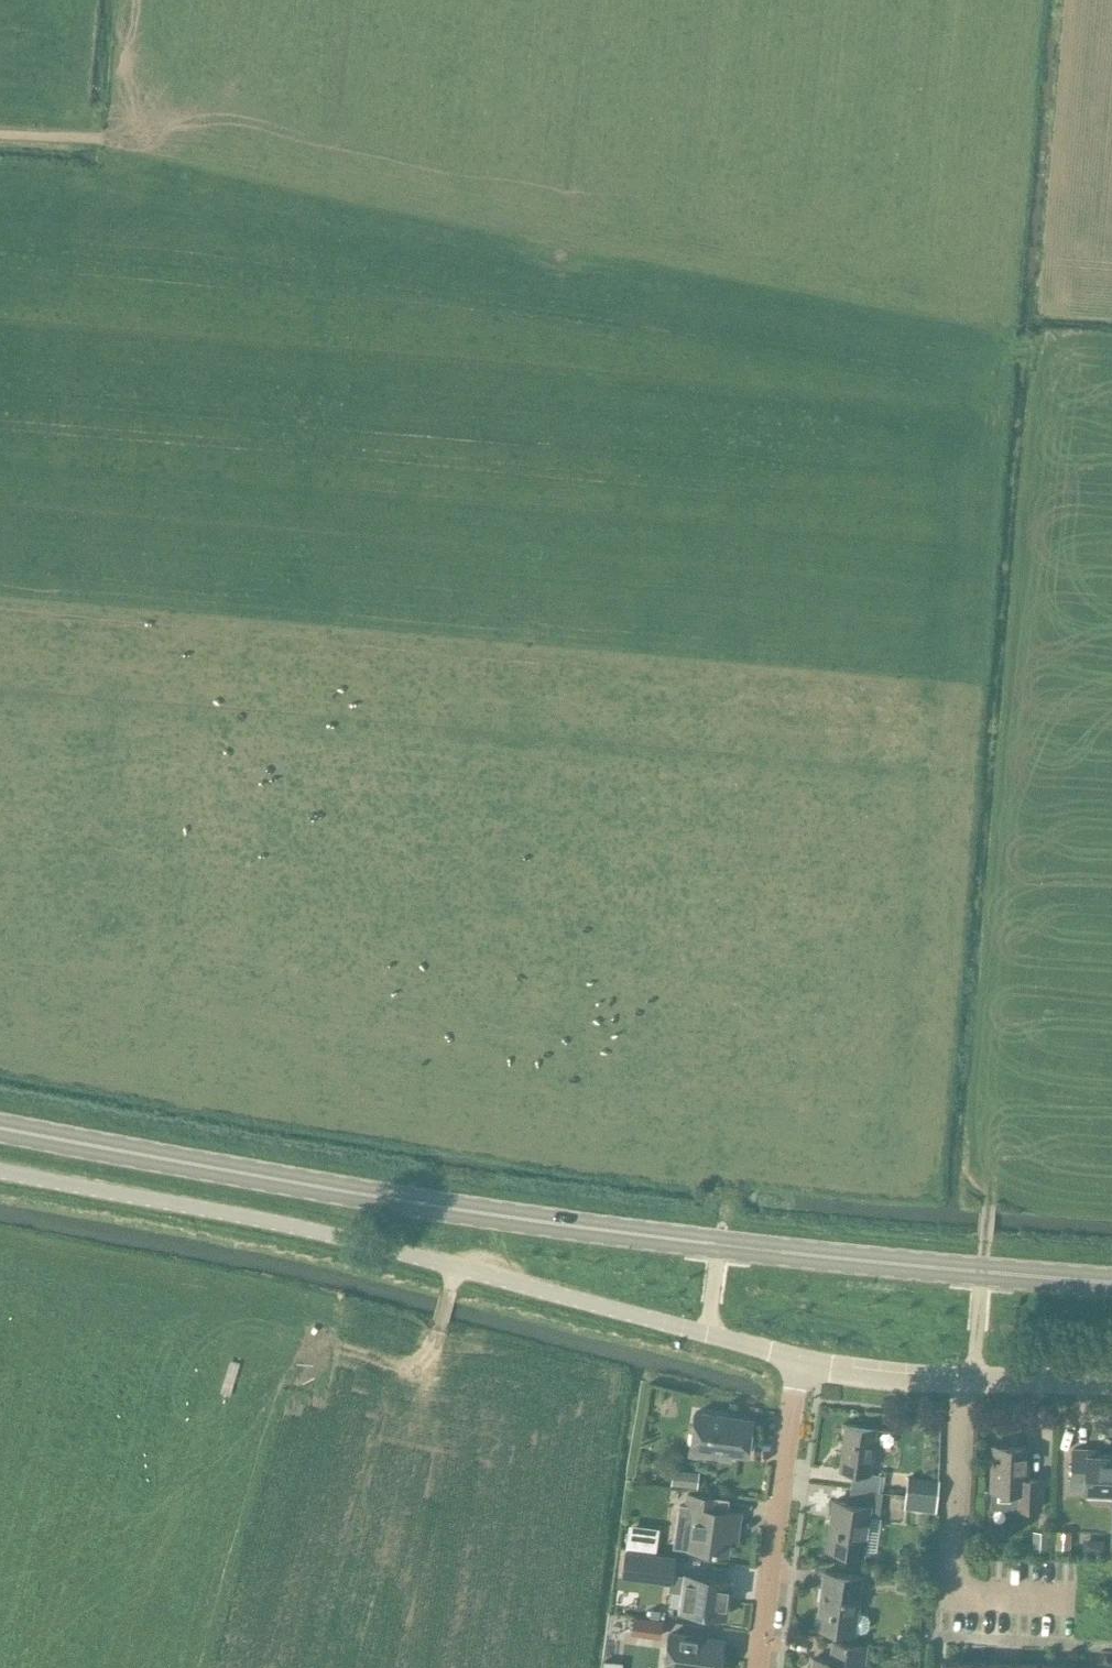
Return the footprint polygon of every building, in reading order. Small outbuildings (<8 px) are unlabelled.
[(749,1455),(754,1419),(697,1411),(692,1453),(730,1458),(731,1453),(749,1455)] [(853,1470),(851,1485),(884,1490),(886,1474),(871,1473),(877,1427),(844,1423),(838,1468),(853,1470)] [(1040,1508),(1041,1479),(1027,1478),(1029,1447),(994,1445),(991,1489),(1017,1491),(1016,1506),(1040,1508)] [(1111,1491),(1111,1455),(1087,1454),(1087,1450),(1073,1450),(1071,1487),(1085,1488),(1085,1490),(1111,1491)] [(674,1479),(697,1485),(700,1471),(677,1465),(674,1479)] [(907,1493),(937,1497),(939,1480),(909,1476),(907,1493)] [(880,1518),(884,1490),(851,1485),(849,1500),(834,1498),(827,1547),(863,1552),(868,1516),(880,1518)] [(937,1497),(907,1493),(905,1507),(936,1511),(937,1497)] [(679,1503),(673,1544),(727,1551),(730,1527),(732,1527),(739,1528),(741,1513),(728,1511),(730,1499),(691,1494),(689,1505),(679,1503)] [(630,1530),(628,1544),(646,1547),(648,1532),(630,1530)] [(626,1550),(623,1574),(670,1580),(672,1581),(673,1572),(675,1557),(626,1550)] [(855,1631),(855,1630),(863,1631),(866,1630),(869,1627),(870,1619),(868,1615),(865,1613),(858,1611),(862,1574),(825,1569),(818,1626),(855,1631)] [(675,1573),(674,1582),(672,1591),(685,1593),(683,1610),(728,1616),(732,1581),(687,1575),(675,1573)] [(660,1635),(662,1620),(634,1616),(632,1632),(660,1635)] [(669,1649),(667,1667),(719,1667),(722,1642),(706,1640),(706,1638),(671,1634),(669,1649)] [(866,1645),(834,1640),(831,1658),(815,1656),(813,1667),(863,1667),(866,1645)]
